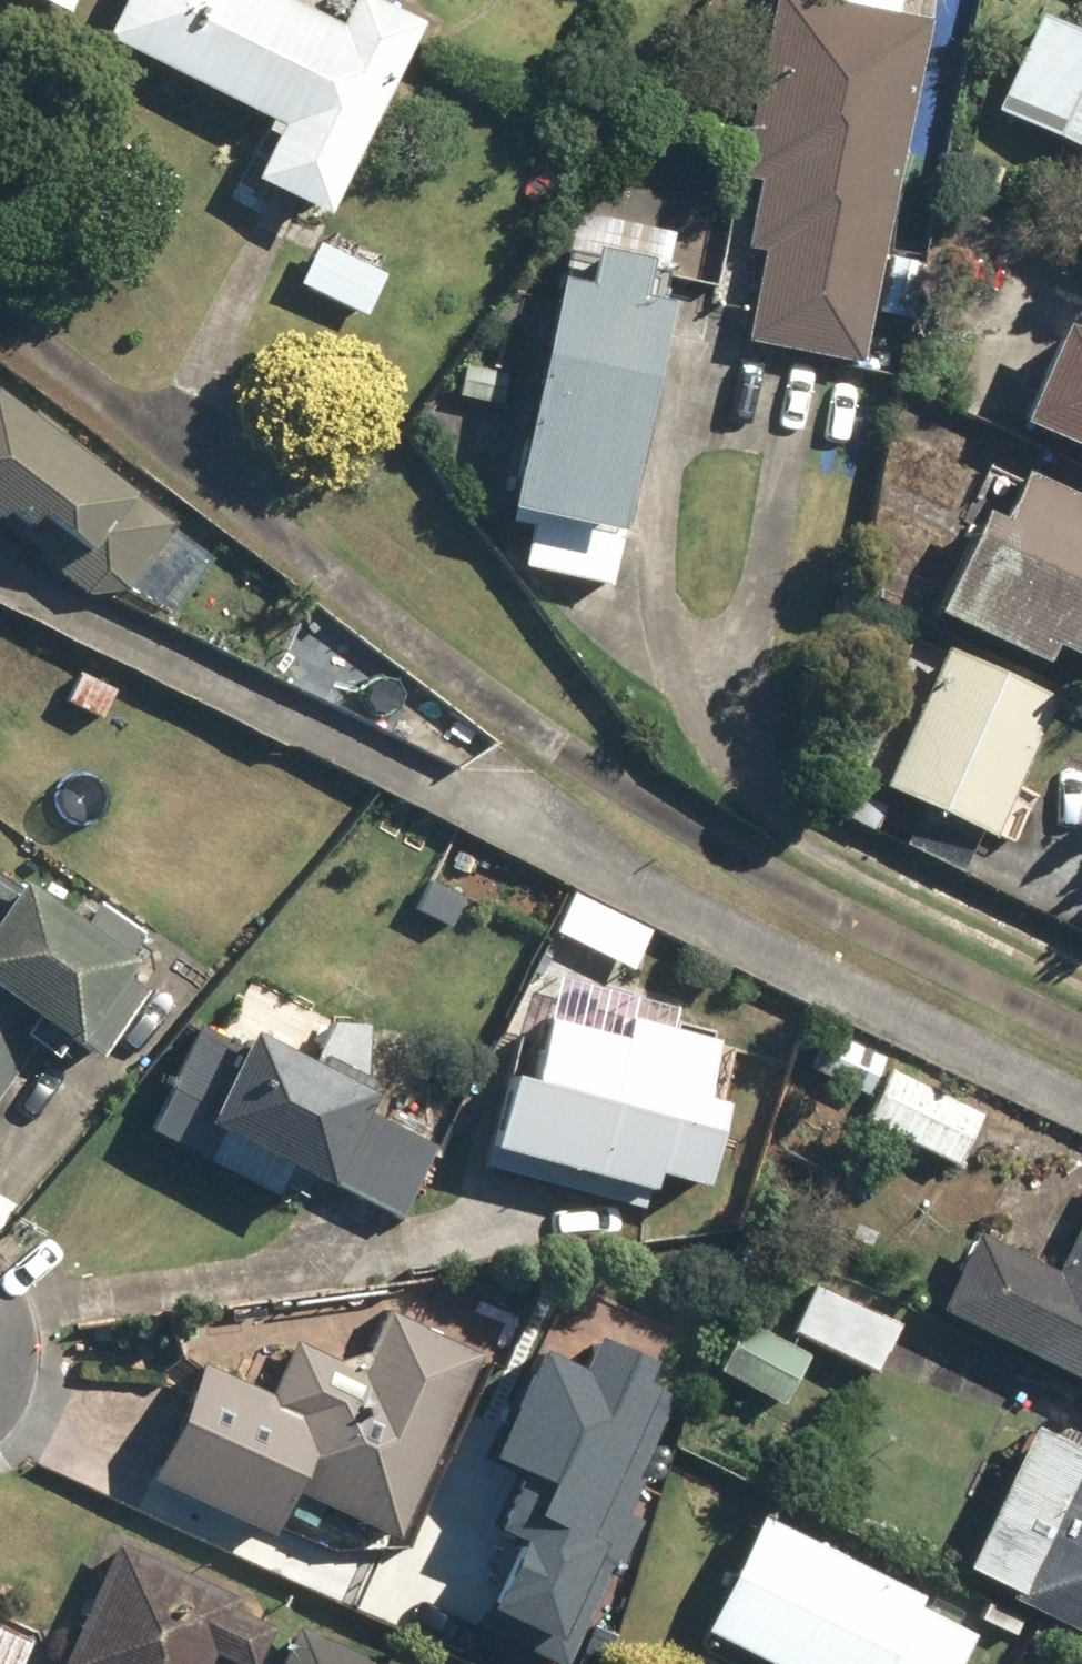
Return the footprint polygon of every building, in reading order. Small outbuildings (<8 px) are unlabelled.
[(65,13),(72,0),(38,0),(65,13)] [(101,40),(277,125),(249,180),(323,216),(417,25),(366,0),(349,0),(336,27),(282,0),(121,0),(101,40)] [(826,0),(771,0),(736,176),(755,180),(741,248),(760,251),(742,342),(857,365),(925,20),(892,13),(895,0),(835,0),(835,2),(826,0)] [(1035,14),(992,110),(1081,150),(1081,35),(1035,14)] [(602,585),(662,306),(654,304),(669,234),(573,213),(559,280),(551,278),(501,510),(531,517),(520,567),(602,585)] [(382,274),(314,241),(294,282),(362,315),(382,274)] [(1054,327),(1012,427),(1081,456),(1081,339),(1054,327)] [(0,398),(0,525),(85,592),(102,571),(125,589),(178,522),(128,483),(121,492),(0,398)] [(982,515),(937,615),(1081,682),(1081,502),(1020,475),(998,523),(982,515)] [(1053,701),(942,646),(875,783),(921,805),(900,848),(957,876),(978,832),(987,836),(1053,701)] [(13,877),(0,896),(0,1095),(34,1046),(52,1059),(64,1042),(68,1045),(70,1042),(95,1059),(163,962),(136,944),(141,936),(96,905),(82,925),(13,877)] [(465,897),(432,880),(416,911),(449,927),(465,897)] [(622,1039),(543,1018),(526,1081),(506,1076),(487,1149),(647,1191),(651,1175),(699,1188),(721,1103),(698,1097),(713,1041),(627,1019),(622,1039)] [(317,1069),(242,1030),(234,1046),(196,1027),(140,1132),(190,1158),(207,1126),(397,1225),(437,1150),(356,1108),(372,1079),(324,1054),(317,1069)] [(981,1115),(888,1068),(863,1120),(956,1166),(981,1115)] [(974,1235),(936,1315),(1081,1383),(1081,1214),(1054,1272),(974,1235)] [(896,1325),(812,1286),(789,1335),(874,1373),(896,1325)] [(359,1372),(293,1342),(268,1397),(199,1366),(147,1481),(270,1536),(290,1491),(395,1538),(478,1355),(385,1313),(359,1372)] [(807,1357),(740,1322),(713,1373),(781,1408),(807,1357)] [(563,1663),(566,1663),(636,1519),(623,1513),(687,1381),(605,1341),(591,1369),(556,1352),(504,1459),(533,1473),(506,1530),(534,1544),(493,1630),(563,1663)] [(1078,1447),(1029,1424),(960,1567),(1009,1590),(1005,1599),(1081,1636),(1081,1439),(1078,1447)] [(918,1597),(755,1516),(698,1629),(769,1663),(960,1663),(974,1636),(914,1606),(918,1597)] [(58,1663),(206,1663),(211,1654),(234,1663),(255,1663),(271,1629),(229,1609),(235,1596),(114,1542),(58,1663)] [(0,1623),(0,1663),(21,1663),(33,1637),(0,1623)] [(294,1629),(278,1663),(374,1663),(294,1629)]
